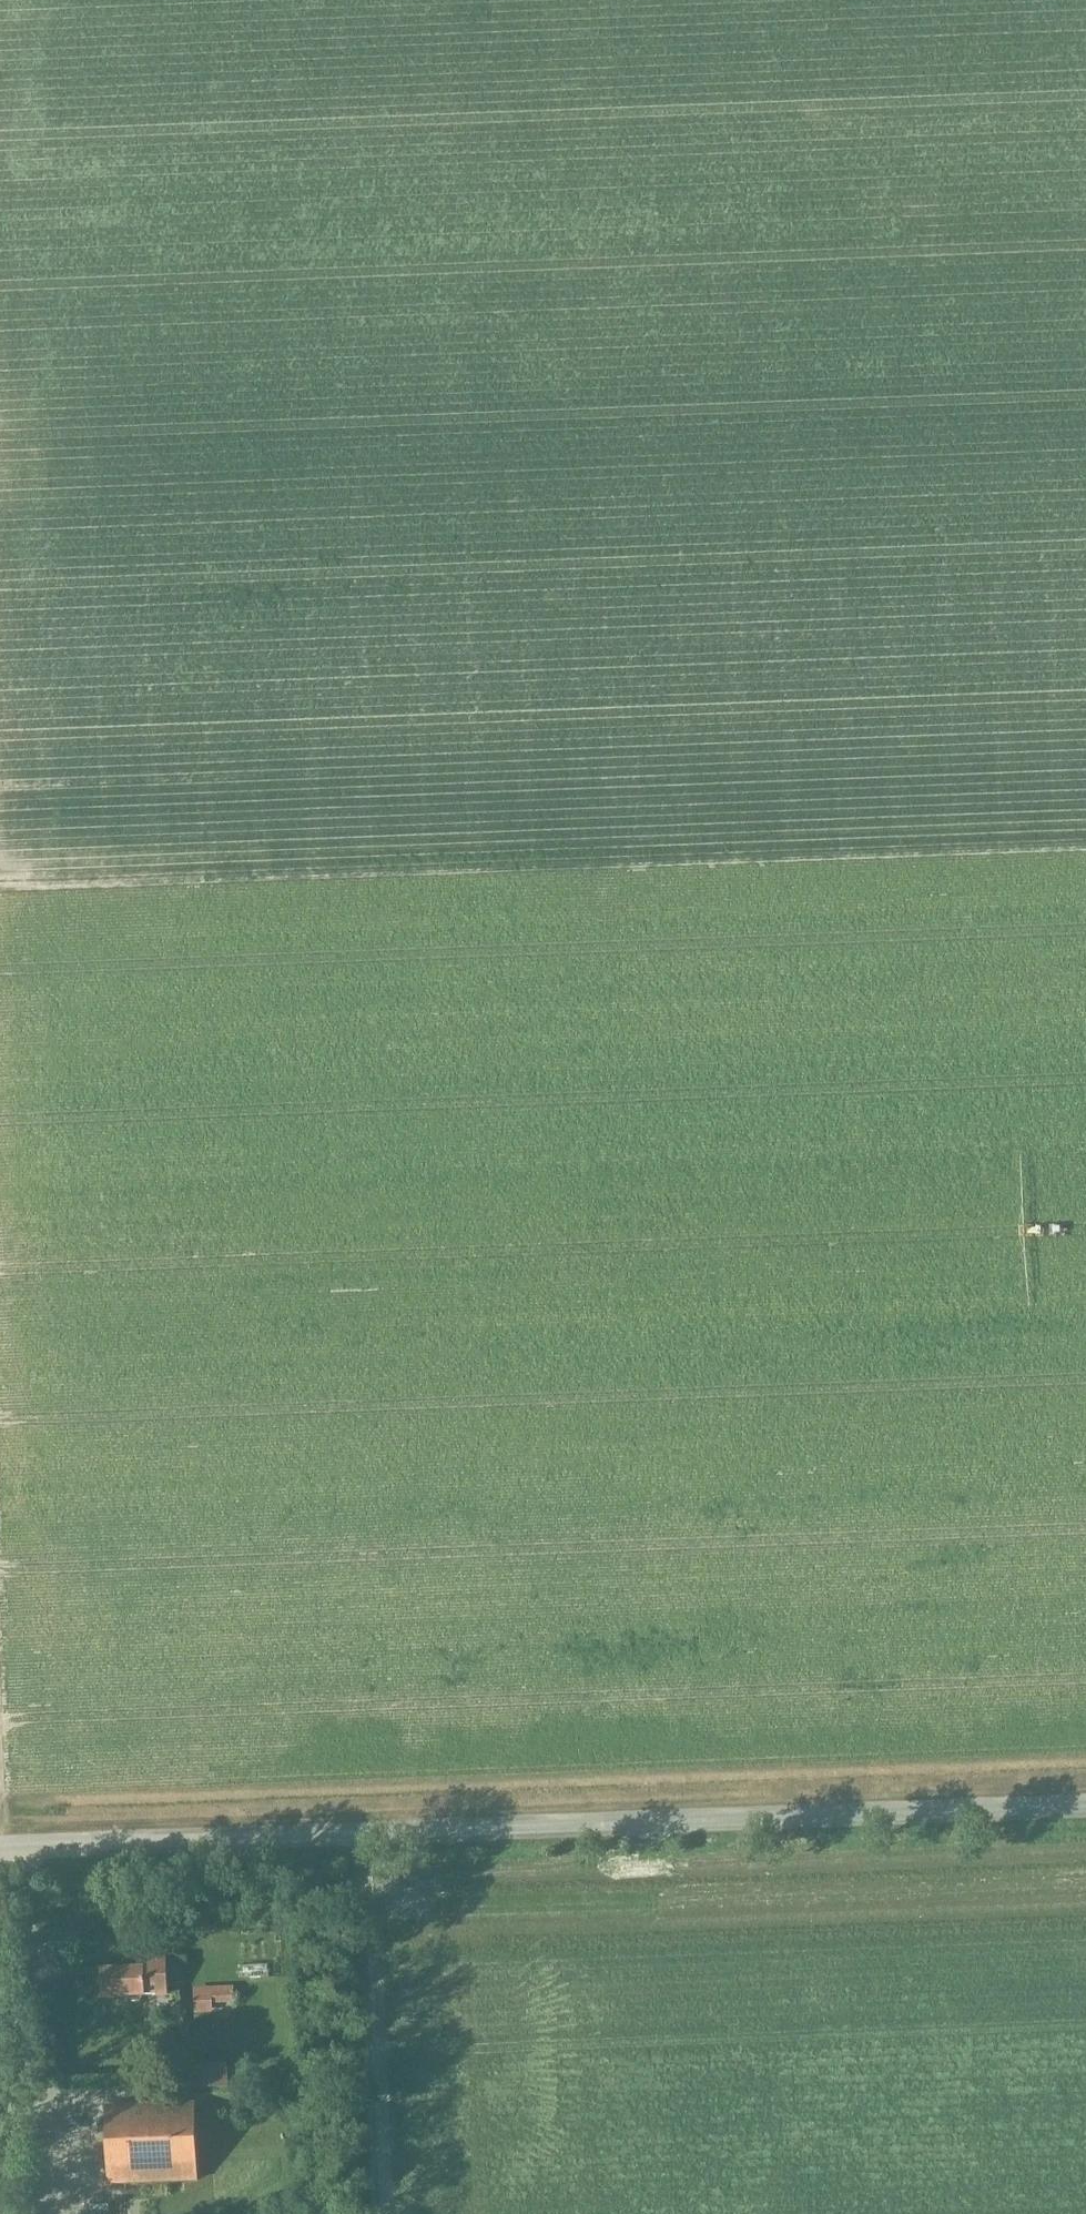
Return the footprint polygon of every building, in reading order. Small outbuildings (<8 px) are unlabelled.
[(139,1968),(100,1970),(101,1997),(128,1996),(131,2001),(140,2001),(142,1996),(167,1995),(165,1959),(139,1960),(139,1968)] [(192,2011),(211,2010),(210,2000),(232,1999),(231,1984),(191,1986),(192,2011)] [(199,2087),(225,2086),(224,2059),(198,2060),(199,2087)] [(108,2184),(196,2181),(193,2103),(105,2107),(108,2184)]
